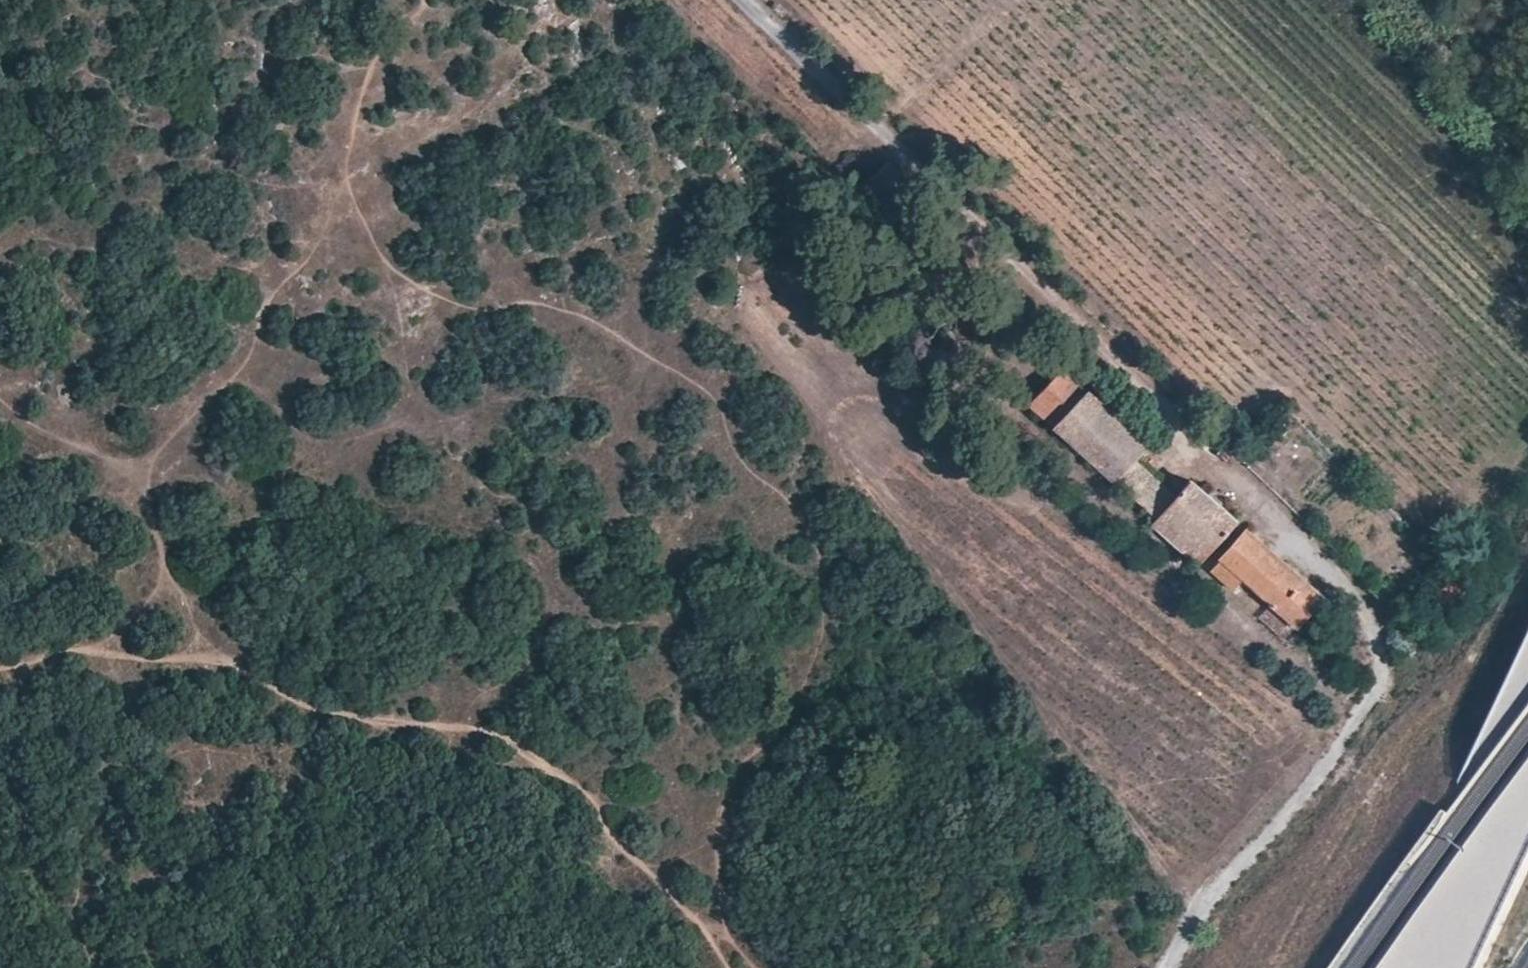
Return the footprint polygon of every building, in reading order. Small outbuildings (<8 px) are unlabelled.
[(1085,387),(1062,369),(1029,407),(1052,426),(1085,387)] [(1085,387),(1052,426),(1111,483),(1114,478),(1134,459),(1146,444),(1085,387)] [(1172,495),(1134,459),(1114,478),(1155,514),(1172,495)] [(1172,495),(1155,514),(1150,520),(1195,564),(1233,520),(1186,480),(1172,495)] [(1241,578),(1268,602),(1259,614),(1281,634),(1288,626),(1293,628),(1319,598),(1242,528),(1215,556),(1218,561),(1212,568),(1231,587),(1241,578)] [(1492,555),(1484,565),(1497,577),(1505,569),(1492,555)]
